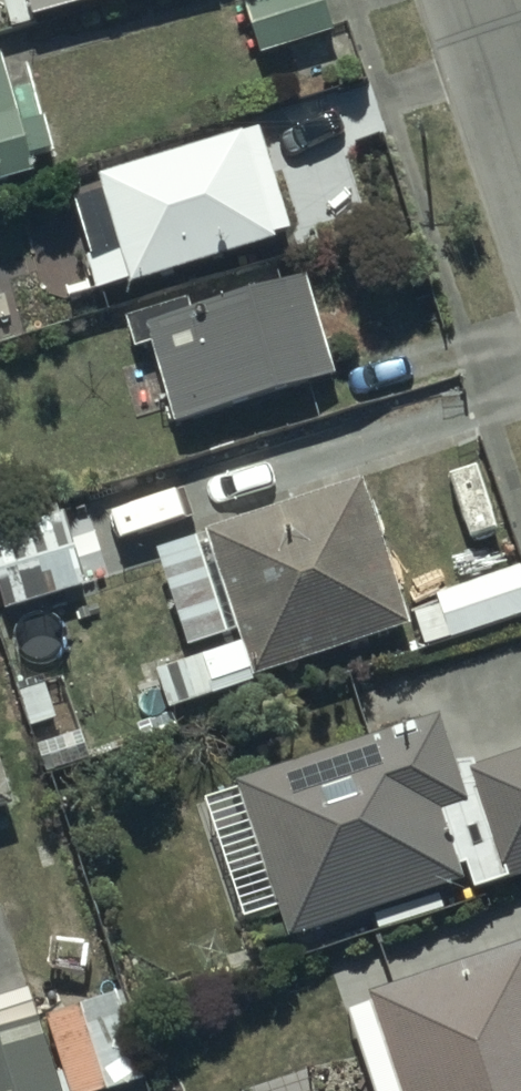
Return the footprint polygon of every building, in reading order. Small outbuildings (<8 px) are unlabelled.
[(26,26),(122,0),(19,0),(26,26)] [(234,6),(251,59),(329,34),(317,0),(250,0),(234,6)] [(0,72),(0,185),(33,175),(0,72)] [(69,209),(97,302),(287,245),(253,134),(94,182),(100,200),(69,209)] [(336,383),(305,282),(144,330),(175,432),(336,383)] [(200,540),(247,687),(409,636),(362,489),(200,540)] [(59,523),(0,541),(0,625),(83,600),(59,523)] [(23,631),(0,639),(0,641),(8,668),(32,660),(23,631)] [(165,724),(219,705),(204,664),(150,683),(165,724)] [(62,677),(14,689),(40,772),(87,757),(62,677)] [(434,711),(236,779),(290,935),(470,874),(474,886),(520,870),(520,748),(455,771),(434,711)] [(8,817),(0,792),(0,819),(8,817)] [(100,992),(85,946),(44,959),(59,1005),(100,992)] [(520,952),(359,1007),(387,1090),(520,1090),(520,954),(520,952)] [(0,984),(0,1014),(8,1011),(0,984)] [(28,1019),(0,1028),(0,1090),(46,1090),(52,1089),(28,1019)]
